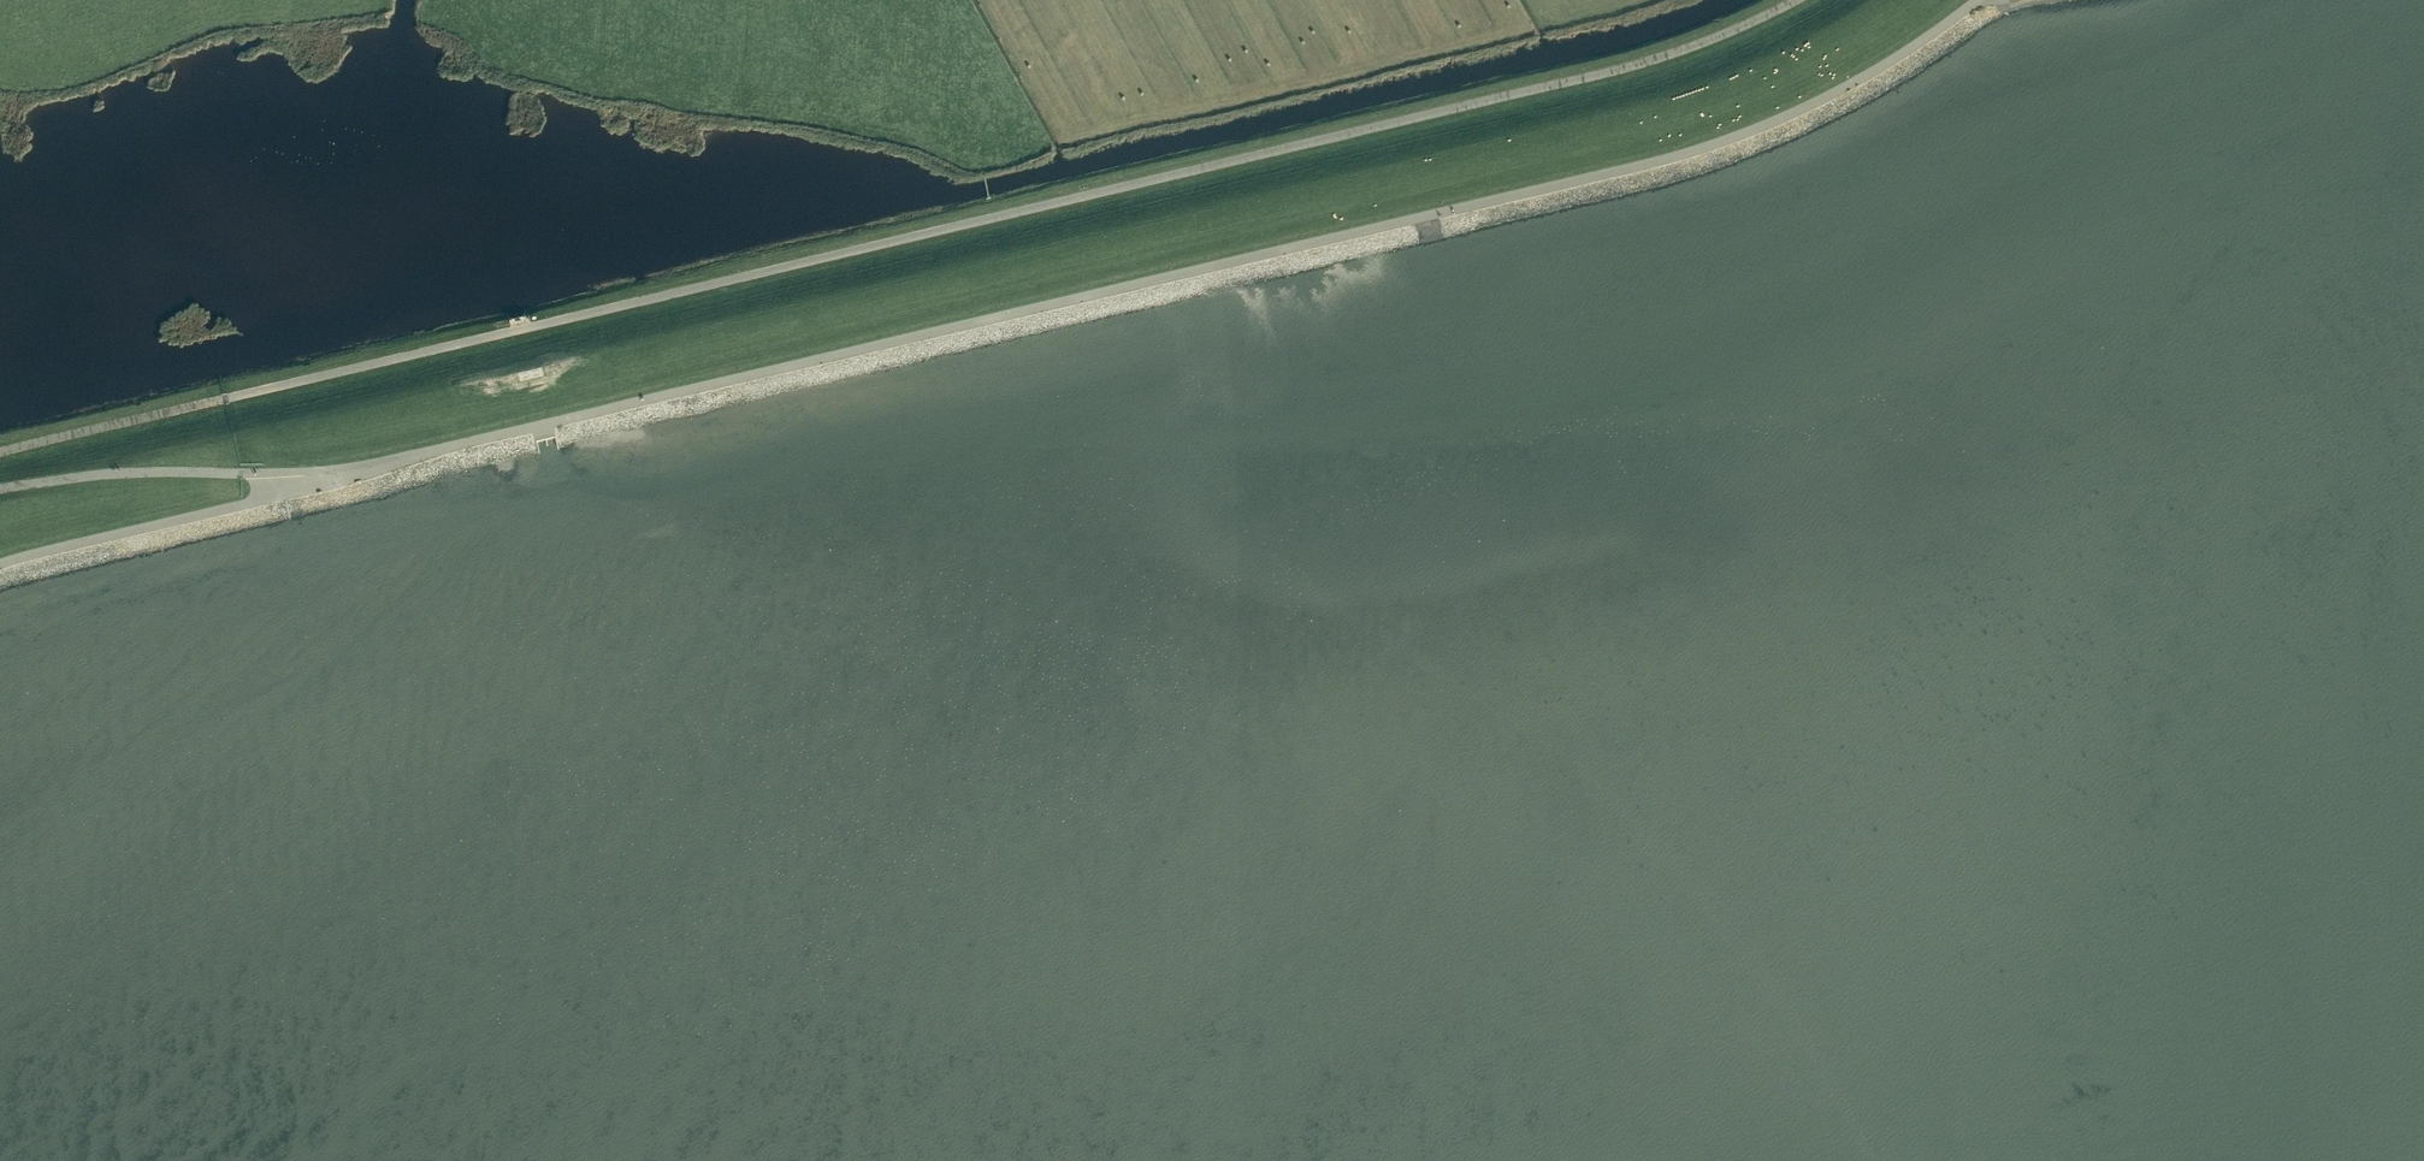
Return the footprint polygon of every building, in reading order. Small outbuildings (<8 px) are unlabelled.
[(544,370),(520,373),(521,382),(545,379),(544,370)]
